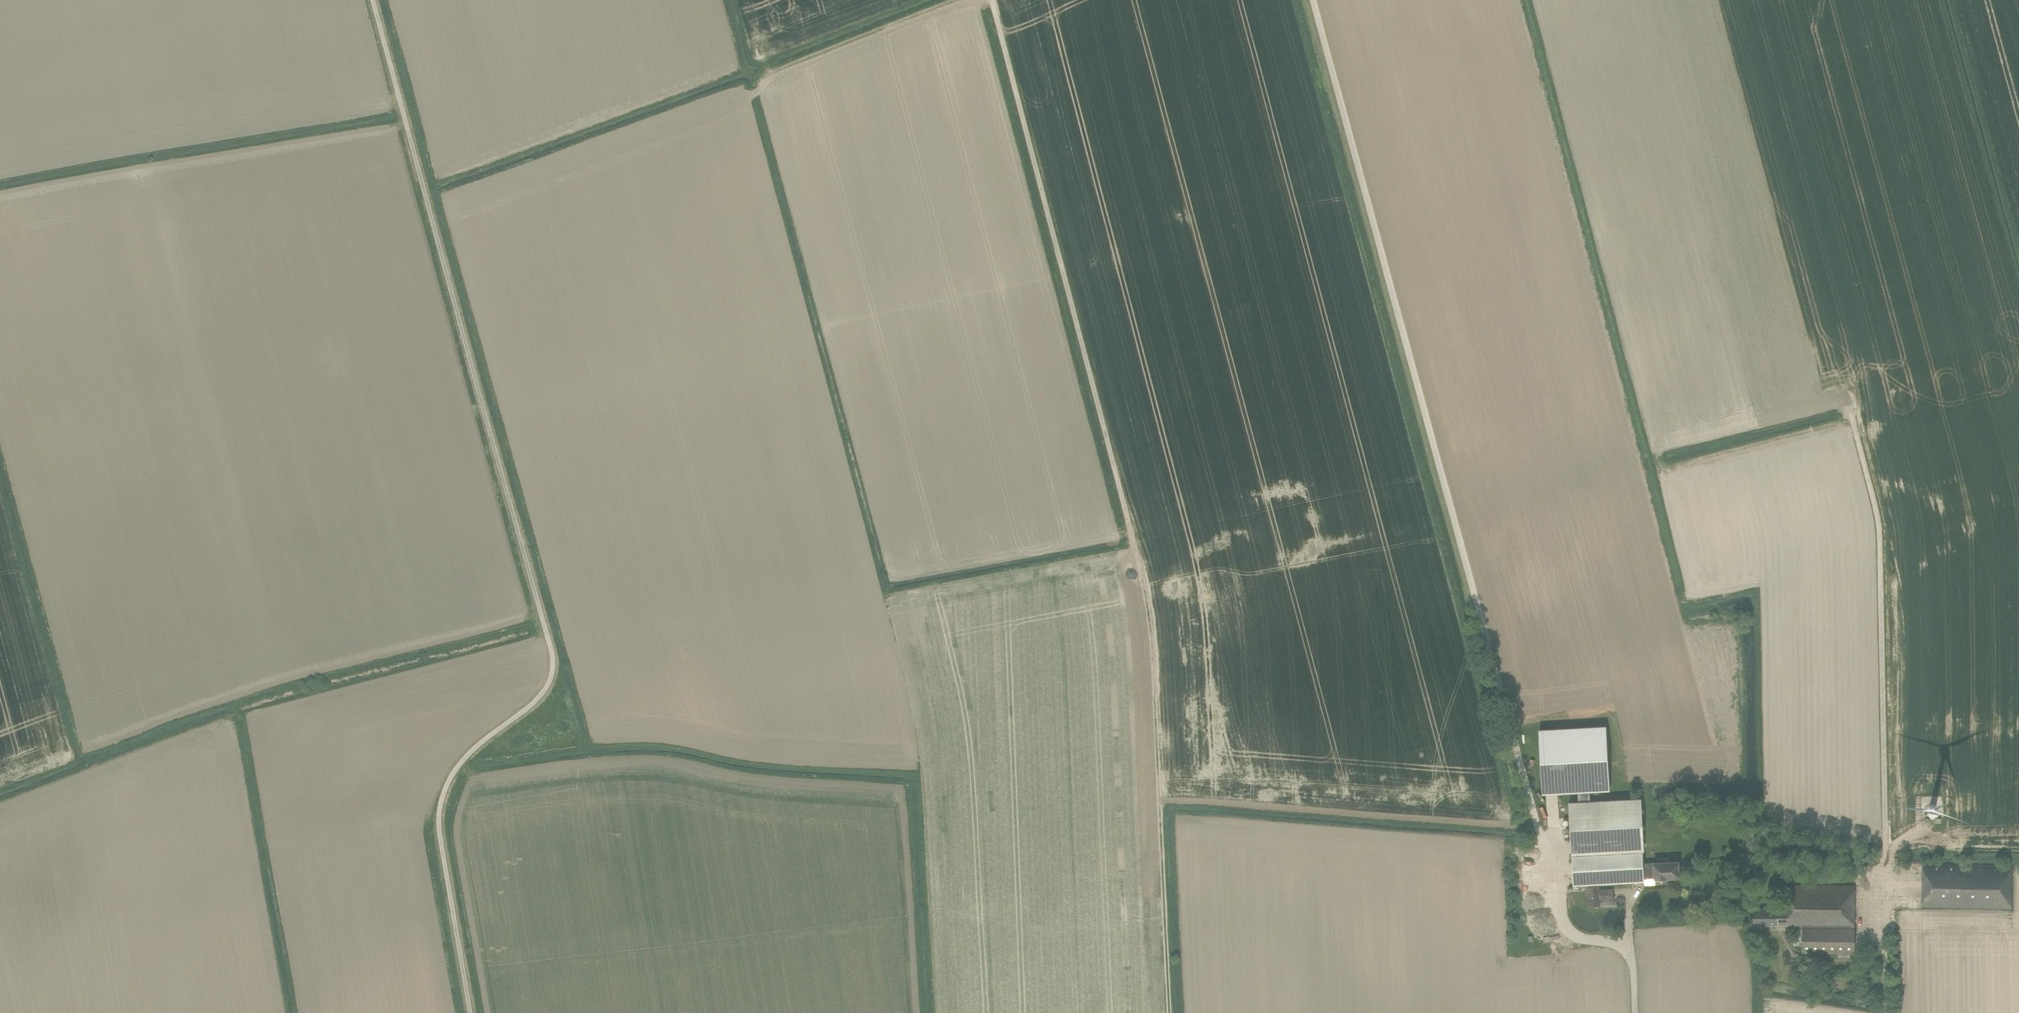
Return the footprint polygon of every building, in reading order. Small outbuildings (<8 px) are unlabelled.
[(1606,727),(1543,730),(1547,793),(1579,792),(1579,801),(1589,801),(1589,791),(1609,790),(1606,727)] [(1644,850),(1641,798),(1583,801),(1574,801),(1569,802),(1572,854),(1643,850),(1644,850)] [(1643,850),(1572,854),(1574,885),(1644,881),(1643,863),(1643,850)] [(1644,881),(1645,885),(1655,884),(1655,880),(1657,879),(1659,882),(1663,881),(1665,879),(1680,878),(1679,861),(1669,862),(1669,858),(1659,858),(1659,862),(1643,863),(1644,881)] [(1922,906),(2010,908),(2011,865),(1923,863),(1922,906)] [(1802,953),(1854,953),(1854,885),(1782,884),(1782,909),(1753,909),(1753,925),(1791,925),(1791,928),(1794,928),(1794,945),(1802,945),(1802,953)] [(1598,890),(1598,886),(1586,887),(1587,906),(1599,905),(1598,900),(1612,900),(1612,890),(1598,890)] [(1812,981),(1820,982),(1822,969),(1813,968),(1812,981)]
